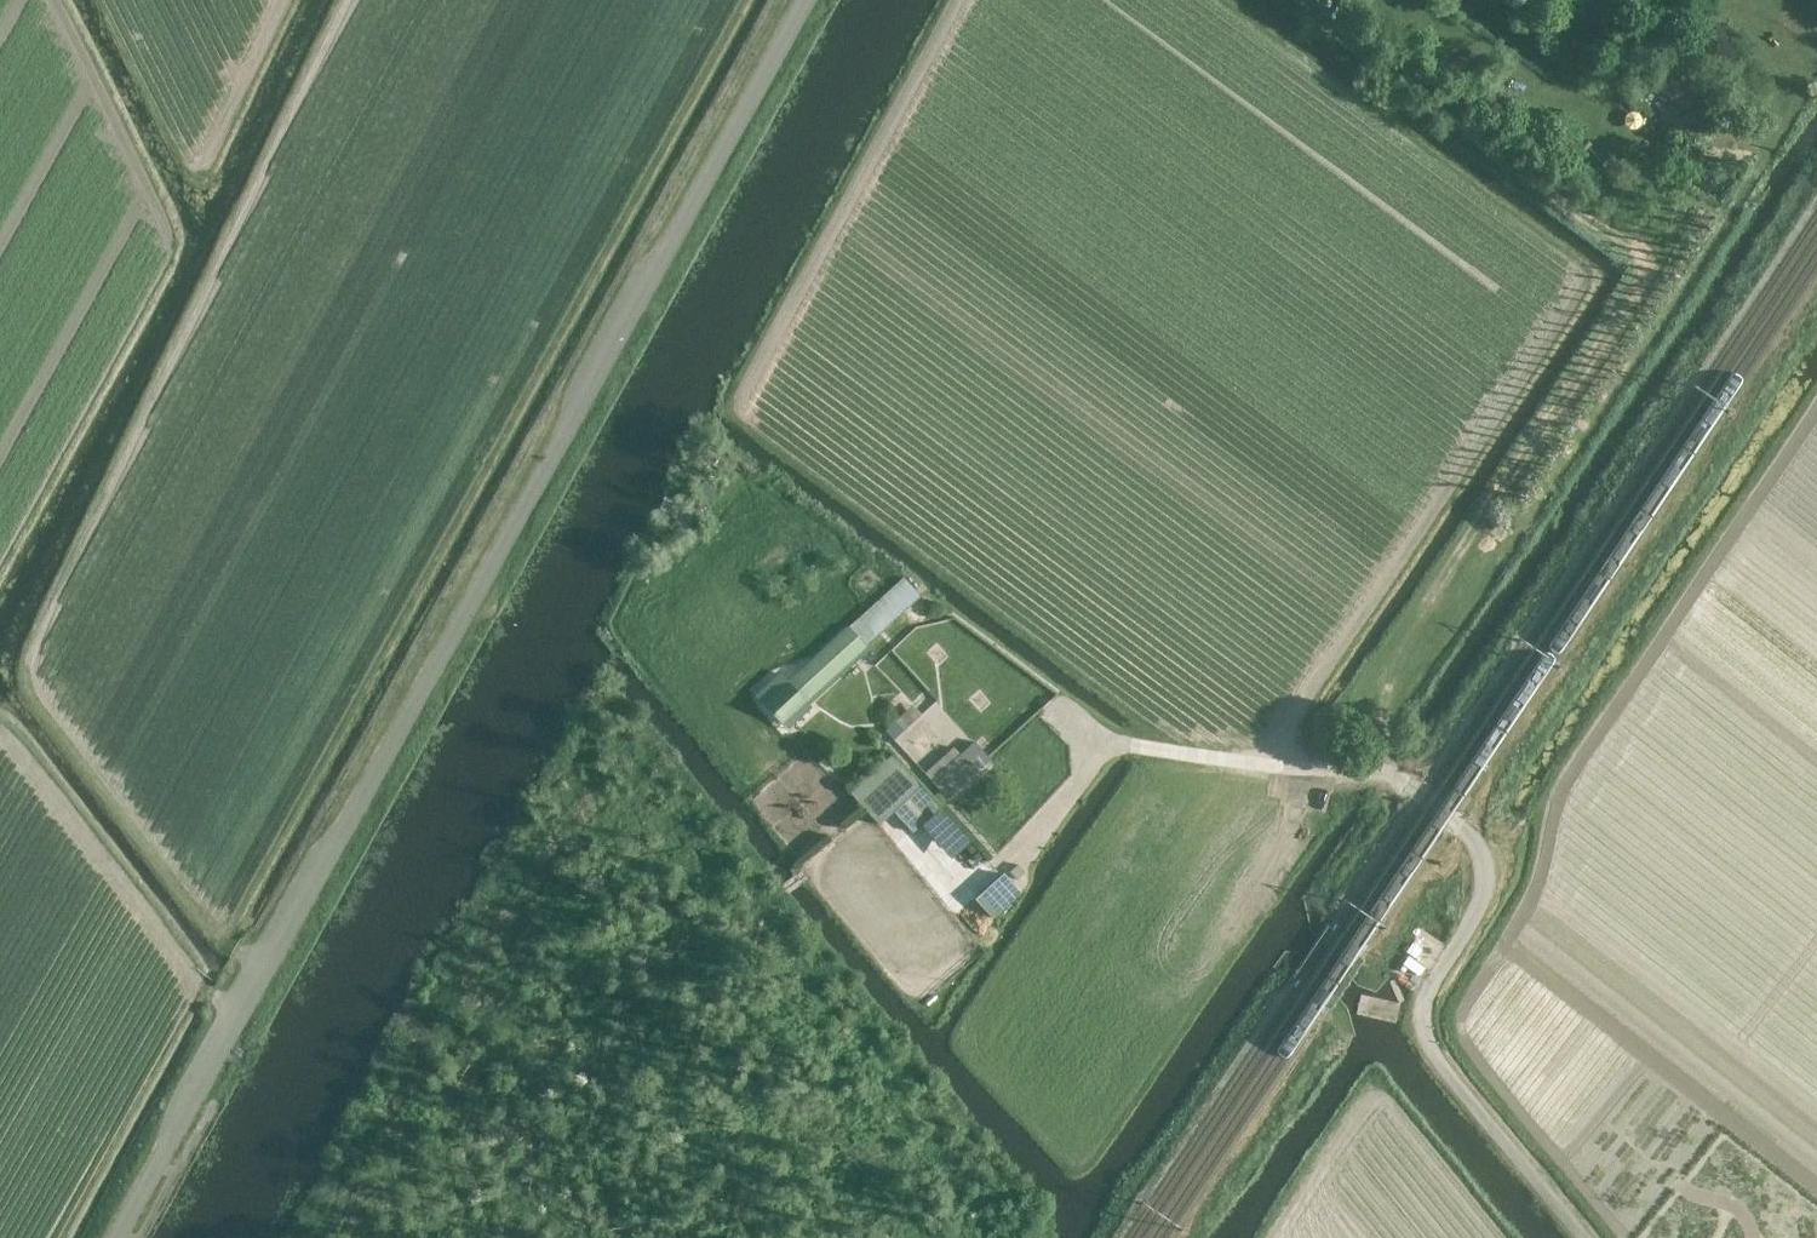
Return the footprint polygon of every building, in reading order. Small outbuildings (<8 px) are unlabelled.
[(1682,107),(1696,87),(1671,69),(1657,89),(1682,107)] [(755,694),(764,704),(781,723),(921,595),(904,577),(788,682),(778,671),(755,694)] [(922,713),(913,704),(885,730),(894,740),(922,713)] [(947,798),(991,759),(974,741),(931,780),(947,798)] [(878,825),(921,785),(893,754),(850,793),(878,825)] [(894,813),(912,832),(940,805),(921,786),(894,813)] [(921,825),(946,854),(965,838),(939,809),(921,825)] [(974,898),(991,917),(1021,891),(1004,872),(974,898)]
